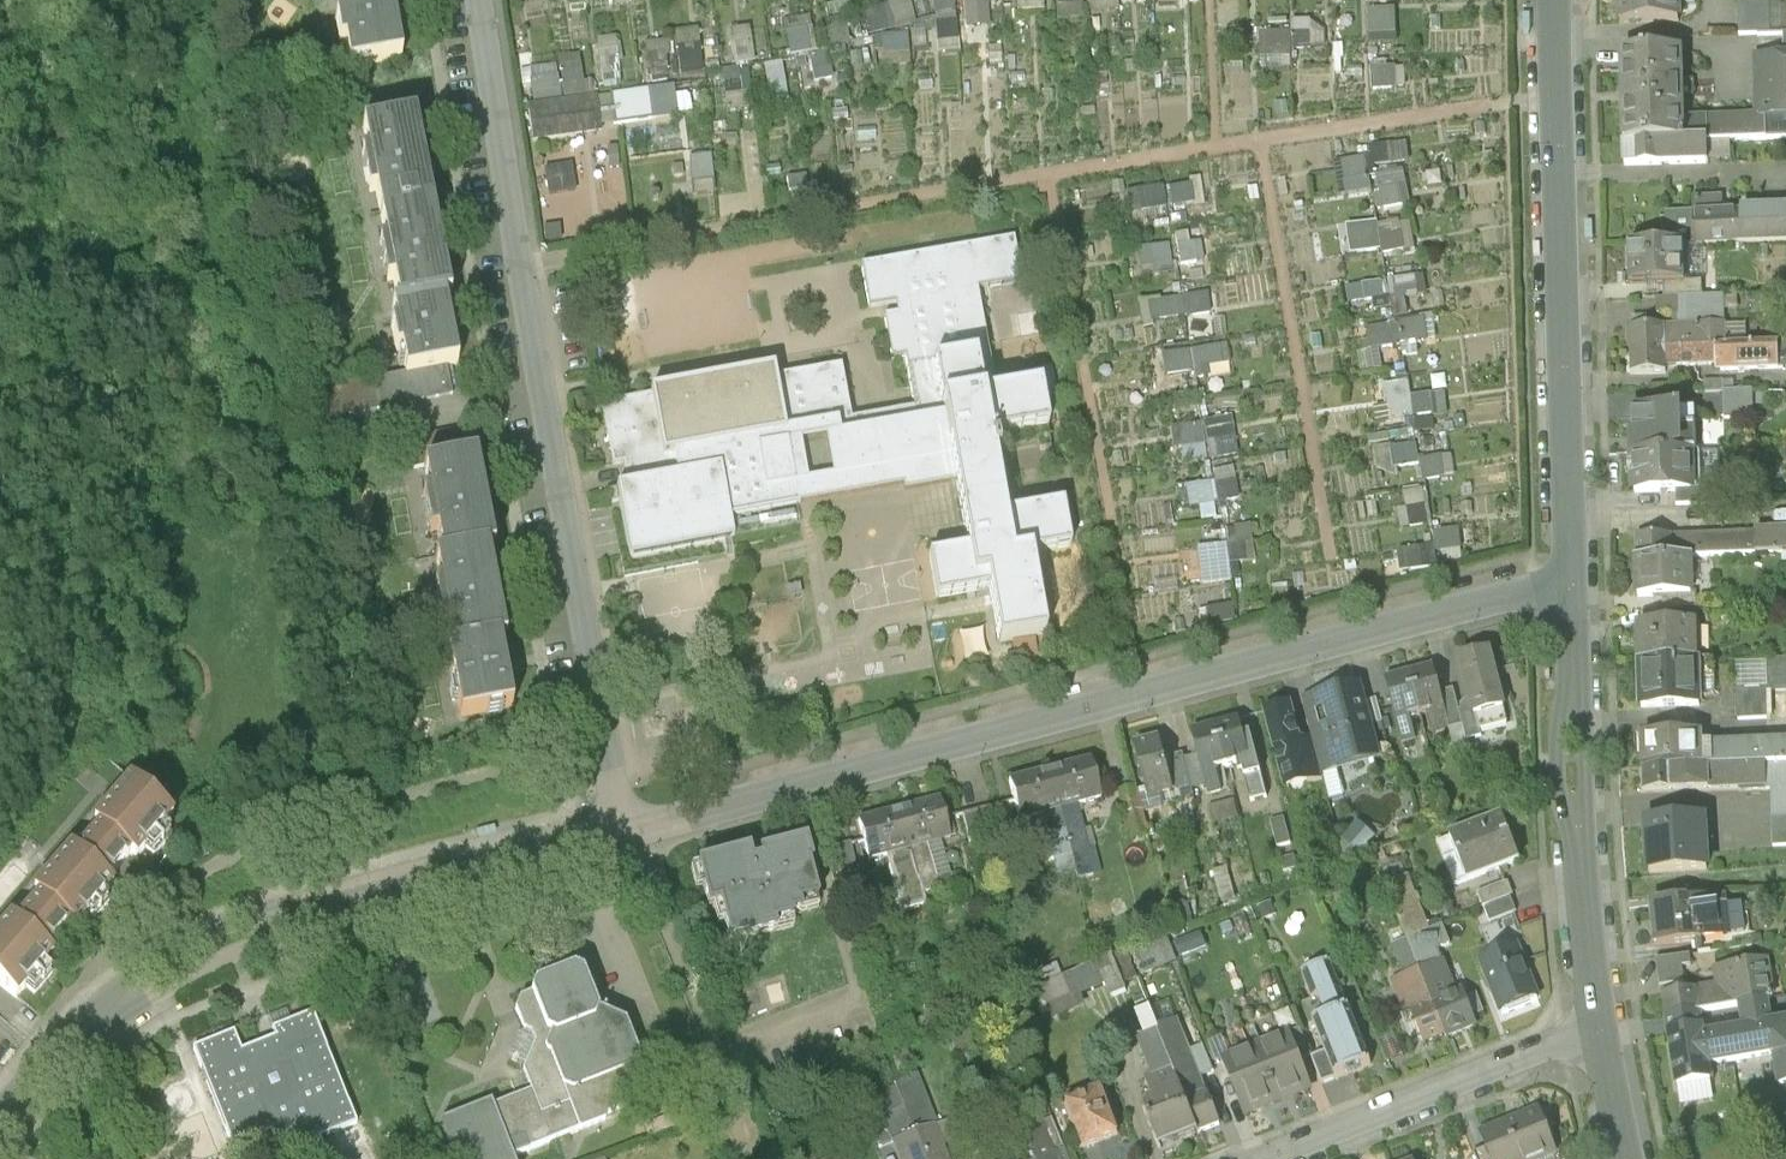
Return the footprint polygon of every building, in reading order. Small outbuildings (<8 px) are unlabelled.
[(391,0),(344,0),(338,1),(341,18),(336,19),(340,46),(345,45),(349,69),(401,60),(391,0)] [(916,22),(910,0),(892,0),(862,7),(868,33),(916,22)] [(933,12),(977,5),(976,0),(931,0),(933,12)] [(1014,10),(1042,9),(1042,0),(1013,0),(1014,10)] [(1054,17),(1077,16),(1076,0),(1053,0),(1054,17)] [(1114,7),(1114,0),(1088,0),(1088,9),(1114,7)] [(1626,21),(1682,19),(1682,0),(1625,0),(1626,21)] [(1740,34),(1785,33),(1785,3),(1739,4),(1740,34)] [(1365,6),(1367,32),(1394,30),(1392,4),(1365,6)] [(958,51),(955,17),(934,20),(938,53),(958,51)] [(1309,45),(1309,17),(1290,17),(1289,44),(1309,45)] [(1289,51),(1287,20),(1257,21),(1259,52),(1289,51)] [(748,26),(728,28),(731,61),(751,60),(748,26)] [(881,64),(909,63),(907,34),(880,35),(881,64)] [(678,73),(700,72),(699,36),(677,37),(678,73)] [(644,40),(645,75),(667,74),(665,39),(644,40)] [(531,95),(584,92),(582,53),(559,54),(560,74),(530,75),(531,95)] [(1623,55),(1625,114),(1683,113),(1682,53),(1623,55)] [(1765,112),(1785,111),(1785,56),(1756,57),(1757,112),(1765,112)] [(1391,87),(1390,59),(1368,60),(1369,88),(1391,87)] [(781,62),(765,63),(766,100),(783,99),(781,62)] [(529,138),(602,131),(601,123),(678,115),(674,85),(525,101),(529,138)] [(1765,112),(1766,154),(1785,154),(1785,111),(1765,112)] [(1757,112),(1705,113),(1706,156),(1766,154),(1765,112),(1757,112)] [(1705,113),(1683,113),(1625,114),(1626,158),(1706,156),(1705,113)] [(377,191),(382,217),(432,207),(414,119),(363,129),(368,154),(362,155),(370,193),(377,191)] [(1381,163),(1408,160),(1405,139),(1367,143),(1368,154),(1340,157),(1344,190),(1384,185),(1381,163)] [(688,180),(710,180),(710,156),(688,156),(688,180)] [(543,164),(546,194),(575,191),(572,162),(543,164)] [(1169,204),(1200,203),(1199,180),(1168,181),(1169,204)] [(1371,189),(1374,208),(1409,203),(1406,183),(1371,189)] [(1160,184),(1125,189),(1128,210),(1163,205),(1160,184)] [(1696,214),(1696,246),(1785,244),(1785,211),(1725,212),(1724,199),(1696,199),(1696,214)] [(395,281),(400,307),(444,299),(449,298),(432,207),(382,217),(387,243),(380,245),(387,282),(395,281)] [(1684,246),(1696,246),(1696,214),(1669,215),(1670,246),(1684,246)] [(1407,219),(1346,222),(1347,251),(1409,248),(1407,219)] [(1178,263),(1204,259),(1198,226),(1172,230),(1178,263)] [(907,352),(917,405),(852,417),(783,430),(797,504),(827,498),(904,484),(905,490),(957,480),(964,516),(970,548),(930,555),(938,596),(991,586),(1001,639),(1046,631),(1031,552),(1071,544),(1063,503),(1005,514),(990,435),(1049,424),(1046,412),(1059,410),(1051,366),(994,377),(977,285),(1022,276),(1014,236),(863,264),(871,305),(896,301),(898,312),(885,314),(893,355),(907,352)] [(1136,268),(1169,264),(1166,242),(1134,246),(1136,268)] [(1629,285),(1667,284),(1685,284),(1684,246),(1670,246),(1628,247),(1629,285)] [(1347,281),(1349,314),(1405,311),(1404,295),(1414,294),(1413,277),(1347,281)] [(1667,284),(1667,299),(1705,298),(1705,283),(1685,284),(1667,284)] [(1206,293),(1137,299),(1139,319),(1207,313),(1206,293)] [(1682,314),(1682,326),(1727,326),(1727,312),(1740,312),(1740,298),(1705,298),(1667,299),(1659,299),(1659,315),(1682,314)] [(457,365),(444,299),(400,307),(393,309),(397,327),(392,328),(397,352),(403,351),(407,375),(446,367),(457,365)] [(1363,324),(1366,347),(1426,341),(1423,317),(1363,324)] [(1719,366),(1719,348),(1748,348),(1748,325),(1727,326),(1682,326),(1667,326),(1667,349),(1667,366),(1719,366)] [(1632,327),(1633,350),(1667,349),(1667,326),(1632,327)] [(1160,372),(1218,368),(1217,345),(1159,349),(1160,372)] [(1781,347),(1748,348),(1719,348),(1719,366),(1719,370),(1781,369),(1781,347)] [(1667,366),(1667,349),(1633,350),(1633,372),(1668,371),(1667,366)] [(729,517),(797,504),(783,430),(852,417),(842,362),(773,374),(772,370),(648,393),(660,457),(673,455),(677,477),(626,487),(616,489),(629,557),(733,538),(729,517)] [(407,375),(302,395),(307,423),(452,395),(446,367),(407,375)] [(1709,405),(1722,403),(1720,389),(1735,386),(1734,379),(1706,383),(1709,405)] [(1409,380),(1382,381),(1383,418),(1444,414),(1443,391),(1410,393),(1409,380)] [(660,457),(648,393),(600,402),(611,464),(621,462),(626,487),(677,477),(673,455),(660,457)] [(1761,393),(1728,393),(1728,422),(1761,422),(1761,393)] [(1631,415),(1632,453),(1692,452),(1703,452),(1702,414),(1631,415)] [(1235,453),(1233,418),(1202,420),(1204,455),(1235,453)] [(1171,426),(1175,459),(1203,455),(1199,422),(1171,426)] [(410,473),(424,470),(468,462),(461,430),(404,442),(410,473)] [(1416,444),(1377,445),(1377,464),(1416,462),(1416,444)] [(1420,480),(1454,474),(1450,452),(1417,458),(1420,480)] [(1632,453),(1633,492),(1674,492),(1692,491),(1692,452),(1632,453)] [(438,533),(443,562),(486,554),(494,552),(476,460),(468,462),(424,470),(429,498),(423,499),(430,535),(438,533)] [(1213,499),(1234,498),(1233,474),(1211,475),(1213,499)] [(1211,480),(1176,482),(1177,508),(1197,507),(1197,518),(1213,517),(1211,480)] [(1420,489),(1403,492),(1409,525),(1426,523),(1420,489)] [(1674,492),(1674,506),(1707,505),(1706,491),(1692,491),(1674,492)] [(1230,560),(1245,560),(1243,527),(1228,528),(1230,560)] [(1433,549),(1457,547),(1456,528),(1432,529),(1433,549)] [(1752,535),(1753,553),(1785,551),(1785,530),(1752,531),(1752,535)] [(1753,556),(1753,553),(1752,535),(1635,539),(1636,560),(1688,558),(1753,556)] [(1196,543),(1198,580),(1228,578),(1226,541),(1196,543)] [(1392,549),(1396,572),(1434,566),(1430,543),(1392,549)] [(450,624),(455,653),(498,645),(504,644),(486,554),(443,562),(436,563),(441,589),(435,590),(442,626),(450,624)] [(1637,596),(1689,594),(1688,558),(1636,560),(1637,596)] [(1197,608),(1199,622),(1234,617),(1232,603),(1197,608)] [(1665,624),(1694,623),(1694,607),(1664,608),(1665,624)] [(1639,625),(1640,662),(1695,660),(1694,623),(1665,624),(1639,625)] [(511,712),(498,645),(455,653),(447,655),(460,722),(511,712)] [(1491,651),(1461,658),(1470,696),(1475,714),(1505,707),(1491,651)] [(1697,707),(1695,660),(1640,662),(1641,709),(1697,707)] [(1765,689),(1765,691),(1785,691),(1785,660),(1764,661),(1765,689)] [(1433,667),(1410,672),(1420,711),(1429,709),(1435,733),(1449,729),(1439,690),(1433,667)] [(1409,714),(1420,711),(1410,672),(1384,679),(1401,743),(1415,739),(1409,714)] [(1305,702),(1315,739),(1324,772),(1384,756),(1365,686),(1305,702)] [(1453,744),(1469,740),(1459,703),(1455,686),(1439,690),(1449,729),(1453,744)] [(1766,718),(1765,691),(1765,689),(1735,690),(1736,719),(1766,718)] [(1470,696),(1459,703),(1469,740),(1483,736),(1481,729),(1509,722),(1505,707),(1475,714),(1470,696)] [(1326,779),(1324,772),(1315,739),(1304,742),(1294,705),(1269,711),(1289,788),(1326,779)] [(1237,718),(1214,724),(1225,764),(1236,761),(1242,785),(1254,782),(1237,718)] [(1214,767),(1225,764),(1214,724),(1191,730),(1198,754),(1206,785),(1208,794),(1220,791),(1214,767)] [(1705,764),(1707,764),(1707,741),(1696,741),(1696,732),(1641,733),(1641,765),(1705,764)] [(1157,739),(1133,745),(1146,795),(1171,788),(1170,785),(1162,757),(1157,739)] [(1707,741),(1707,764),(1785,762),(1785,739),(1707,741)] [(1179,792),(1192,789),(1184,758),(1182,751),(1162,757),(1170,785),(1179,792)] [(1198,754),(1184,758),(1192,789),(1206,785),(1198,754)] [(1050,771),(1060,808),(1078,804),(1098,799),(1088,761),(1050,771)] [(1705,764),(1705,789),(1738,788),(1738,791),(1770,790),(1771,846),(1785,846),(1785,762),(1707,764),(1705,764)] [(1642,790),(1705,789),(1705,764),(1641,765),(1642,790)] [(1019,819),(1042,813),(1060,808),(1050,771),(1010,781),(1019,819)] [(93,820),(99,825),(129,853),(135,858),(172,813),(129,777),(93,820)] [(1150,833),(1137,788),(1120,793),(1133,838),(1150,833)] [(901,809),(912,846),(938,839),(951,836),(940,798),(901,809)] [(1240,814),(1236,798),(1209,805),(1213,821),(1240,814)] [(1096,877),(1078,804),(1060,808),(1072,856),(1079,881),(1096,877)] [(993,806),(963,813),(970,842),(986,838),(985,834),(999,830),(993,806)] [(1072,856),(1060,808),(1042,813),(1048,836),(1041,838),(1048,862),(1072,856)] [(870,858),(887,853),(912,846),(901,809),(860,820),(870,858)] [(1503,816),(1452,836),(1469,880),(1520,860),(1503,816)] [(1648,822),(1652,874),(1709,869),(1704,817),(1648,822)] [(1291,845),(1284,819),(1271,823),(1278,848),(1291,845)] [(1360,819),(1345,837),(1361,851),(1376,833),(1360,819)] [(106,881),(129,853),(99,825),(77,853),(106,881)] [(751,848),(699,862),(711,905),(721,902),(731,939),(751,933),(751,936),(779,929),(777,922),(794,918),(793,914),(804,911),(802,902),(820,897),(811,862),(814,861),(808,838),(761,851),(763,857),(754,860),(751,848)] [(851,839),(834,843),(842,876),(859,871),(851,839)] [(951,886),(938,839),(912,846),(925,894),(951,886)] [(925,894),(912,846),(887,853),(903,910),(927,904),(925,894)] [(111,885),(106,881),(77,853),(71,848),(34,892),(40,897),(70,923),(76,928),(111,885)] [(1295,857),(1281,861),(1284,873),(1299,869),(1295,857)] [(1382,871),(1388,886),(1409,878),(1404,863),(1382,871)] [(1237,899),(1228,866),(1213,870),(1222,903),(1237,899)] [(1443,964),(1434,941),(1430,932),(1409,878),(1388,886),(1409,941),(1421,973),(1443,964)] [(1478,894),(1483,907),(1509,896),(1513,895),(1508,882),(1478,894)] [(1522,927),(1509,896),(1483,907),(1496,938),(1522,927)] [(46,952),(70,923),(40,897),(17,925),(46,952)] [(1657,944),(1697,939),(1725,935),(1721,909),(1720,898),(1652,906),(1657,944)] [(1173,903),(1176,920),(1191,918),(1189,904),(1186,904),(1185,901),(1173,903)] [(1747,906),(1721,909),(1725,935),(1697,939),(1699,952),(1752,946),(1747,906)] [(46,952),(17,925),(10,920),(0,932),(0,985),(16,999),(51,956),(46,952)] [(1444,926),(1430,932),(1434,941),(1448,936),(1444,926)] [(1168,940),(1128,956),(1138,980),(1198,956),(1190,935),(1169,943),(1168,940)] [(1395,946),(1407,978),(1421,973),(1409,941),(1395,946)] [(1481,963),(1502,1014),(1539,999),(1518,948),(1481,963)] [(1126,952),(1113,957),(1125,986),(1138,980),(1128,956),(1126,952)] [(1655,960),(1659,985),(1684,981),(1681,966),(1691,964),(1689,954),(1655,960)] [(1127,992),(1125,986),(1113,957),(1061,978),(1056,966),(1025,978),(1041,1017),(1049,1014),(1052,1021),(1086,1008),(1081,997),(1108,986),(1113,997),(1127,992)] [(1766,997),(1779,995),(1773,959),(1736,965),(1738,979),(1671,990),(1674,1012),(1707,1007),(1735,1002),(1766,997)] [(520,995),(516,1007),(523,1027),(531,1030),(535,1040),(522,1067),(531,1089),(492,1104),(490,1100),(439,1120),(454,1158),(515,1158),(512,1152),(528,1146),(579,1126),(579,1127),(604,1118),(607,1112),(640,1099),(644,1089),(634,1063),(639,1053),(625,1017),(597,1004),(582,966),(572,961),(534,975),(529,986),(531,991),(520,995)] [(1320,995),(1328,1016),(1345,1009),(1327,962),(1301,972),(1311,998),(1320,995)] [(1467,1027),(1443,964),(1421,973),(1446,1036),(1467,1027)] [(1446,1036),(1421,973),(1407,978),(1394,983),(1407,1016),(1403,1018),(1414,1044),(1426,1039),(1427,1043),(1446,1036)] [(1003,990),(1000,980),(989,983),(992,993),(1003,990)] [(1735,1002),(1740,1028),(1770,1023),(1766,997),(1735,1002)] [(1674,1012),(1677,1029),(1710,1024),(1707,1007),(1674,1012)] [(1315,1021),(1327,1053),(1337,1079),(1372,1066),(1349,1008),(1345,1009),(1328,1016),(1315,1021)] [(1138,1014),(1147,1037),(1160,1032),(1159,1029),(1151,1009),(1138,1014)] [(194,1047),(233,1146),(270,1131),(281,1158),(308,1158),(326,1152),(320,1137),(357,1122),(313,1012),(273,1028),(276,1036),(241,1050),(234,1031),(194,1047)] [(1777,1022),(1785,1075),(1785,1020),(1777,1022)] [(1175,1070),(1186,1099),(1205,1092),(1179,1022),(1159,1029),(1160,1032),(1175,1070)] [(1782,1051),(1777,1022),(1770,1023),(1740,1028),(1711,1032),(1716,1061),(1782,1051)] [(1677,1029),(1685,1082),(1718,1077),(1716,1061),(1711,1032),(1710,1024),(1677,1029)] [(1287,1031),(1255,1044),(1278,1101),(1310,1089),(1287,1031)] [(1102,1032),(1090,1038),(1095,1050),(1107,1044),(1102,1032)] [(1140,1040),(1154,1078),(1175,1070),(1160,1032),(1147,1037),(1140,1040)] [(1247,1114),(1278,1101),(1255,1044),(1224,1057),(1247,1114)] [(1323,1085),(1337,1079),(1327,1053),(1313,1058),(1323,1085)] [(1186,1099),(1175,1070),(1154,1078),(1147,1080),(1154,1097),(1150,1098),(1145,1100),(1147,1105),(1163,1148),(1200,1134),(1186,1099)] [(905,1108),(916,1134),(935,1127),(938,1126),(917,1074),(895,1083),(905,1108)] [(1103,1085),(1065,1099),(1083,1145),(1121,1131),(1103,1085)] [(1219,1126),(1205,1092),(1186,1099),(1200,1134),(1219,1126)] [(1484,1130),(1490,1146),(1495,1158),(1534,1158),(1559,1149),(1542,1107),(1484,1130)] [(880,1149),(894,1143),(916,1134),(905,1108),(869,1122),(880,1149)] [(1039,1122),(1053,1158),(1067,1158),(1052,1117),(1039,1122)] [(947,1122),(938,1126),(935,1127),(943,1146),(955,1141),(947,1122)] [(1002,1136),(1010,1158),(1053,1158),(1039,1122),(1002,1136)] [(935,1127),(916,1134),(925,1158),(948,1158),(943,1146),(935,1127)] [(916,1134),(894,1143),(901,1158),(925,1158),(916,1134)] [(1490,1146),(1474,1152),(1476,1158),(1495,1158),(1490,1146)]
